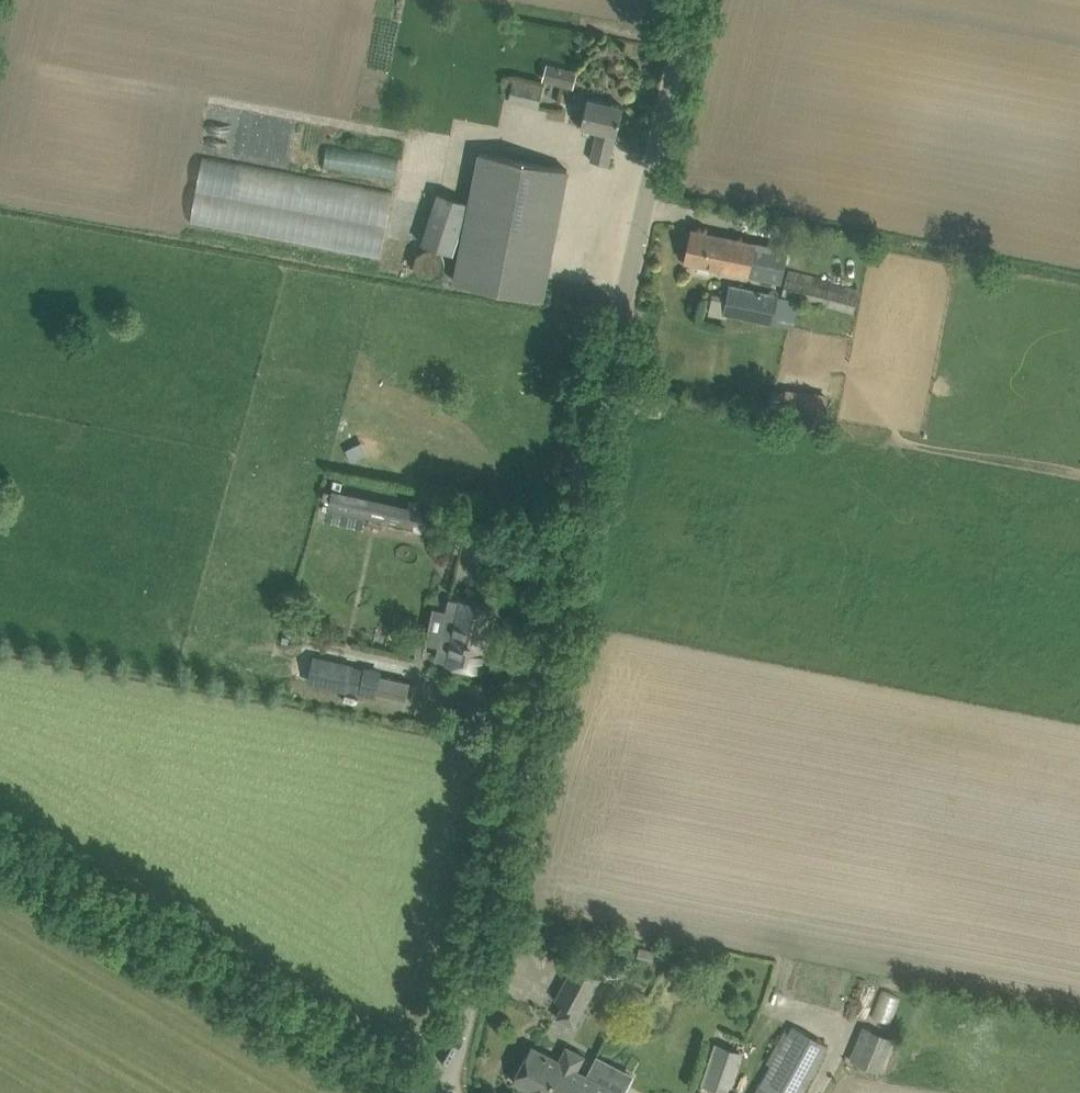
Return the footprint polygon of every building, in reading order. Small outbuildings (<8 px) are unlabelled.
[(578,71),(546,63),(542,80),(573,88),(578,71)] [(538,106),(543,84),(515,77),(510,100),(538,106)] [(623,106),(602,101),(587,98),(581,126),(598,130),(591,160),(609,164),(615,134),(617,135),(623,106)] [(353,118),(374,119),(375,108),(354,107),(353,118)] [(327,169),(398,178),(401,155),(330,146),(327,169)] [(567,169),(545,165),(478,152),(468,201),(437,191),(422,243),(453,252),(465,218),(454,281),(542,298),(567,169)] [(202,156),(191,222),(385,255),(390,226),(391,227),(397,189),(202,156)] [(788,249),(714,234),(693,229),(686,262),(782,282),(788,249)] [(827,281),(828,277),(787,267),(781,295),(730,283),(727,299),(714,297),(711,309),(796,329),(803,301),(854,313),(859,288),(827,281)] [(768,410),(781,412),(781,415),(822,423),(828,392),(810,389),(810,392),(786,387),(786,392),(772,389),(768,410)] [(422,533),(422,532),(427,511),(333,490),(328,512),(422,533)] [(495,607),(460,599),(459,602),(449,599),(437,659),(446,661),(446,663),(481,671),(495,607)] [(352,666),(314,657),(308,681),(347,690),(352,666)] [(380,672),(365,669),(360,692),(375,696),(376,693),(406,700),(410,681),(380,675),(380,672)] [(642,947),(639,957),(653,960),(655,950),(642,947)] [(602,978),(575,964),(556,1000),(562,1003),(555,1018),(574,1028),(582,1013),(602,978)] [(828,1044),(793,1025),(756,1092),(801,1092),(828,1044)] [(863,1025),(849,1058),(879,1071),(893,1038),(863,1025)] [(728,1090),(741,1049),(720,1043),(707,1084),(728,1090)] [(584,1056),(567,1047),(560,1061),(531,1046),(513,1081),(536,1092),(571,1092),(583,1073),(576,1070),(584,1056)] [(583,1073),(571,1092),(621,1092),(583,1073)]
